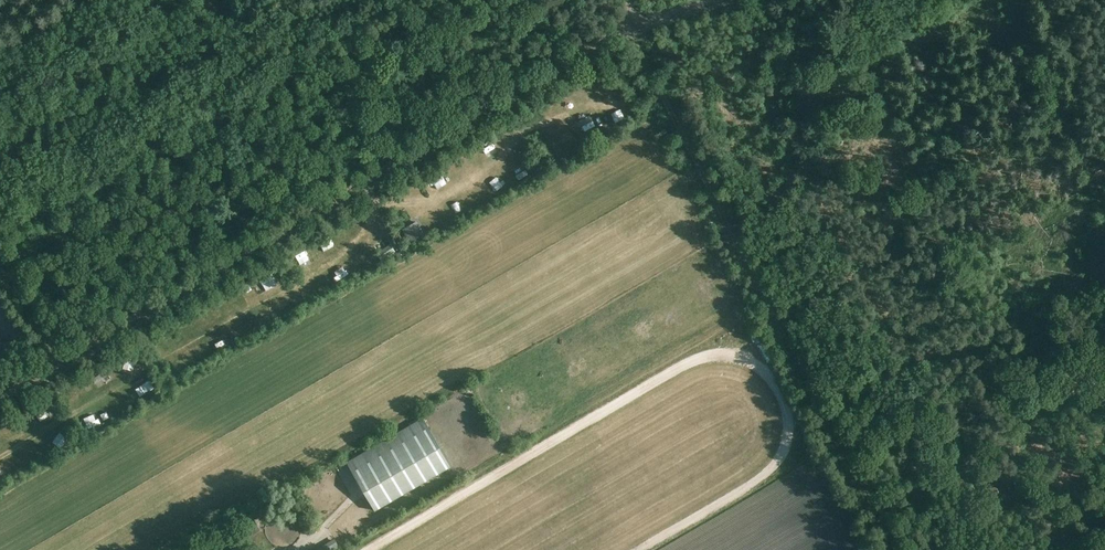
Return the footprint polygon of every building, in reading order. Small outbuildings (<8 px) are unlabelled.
[(599,96),(613,101),(618,88),(603,84),(599,96)] [(555,122),(566,119),(564,108),(553,111),(555,122)] [(491,159),(500,155),(495,143),(486,146),(491,159)] [(465,163),(471,172),(479,166),(473,157),(465,163)] [(526,164),(516,169),(521,178),(531,173),(526,164)] [(434,186),(447,179),(444,172),(431,179),(434,186)] [(450,207),(439,214),(446,225),(457,218),(450,207)] [(409,242),(424,233),(417,220),(401,229),(409,242)] [(307,248),(297,251),(302,264),(312,261),(307,248)] [(274,271),(261,276),(264,284),(277,279),(274,271)] [(169,348),(177,343),(174,336),(165,341),(169,348)] [(129,351),(125,366),(135,368),(139,353),(129,351)] [(49,401),(39,412),(49,421),(59,410),(49,401)] [(447,411),(435,417),(438,423),(450,418),(447,411)] [(90,427),(97,424),(92,414),(86,416),(90,427)] [(423,418),(346,462),(374,510),(451,466),(423,418)] [(480,418),(461,428),(466,438),(486,428),(480,418)] [(55,439),(59,445),(65,440),(61,434),(55,439)] [(257,510),(238,520),(249,537),(260,531),(253,519),(260,515),(257,510)]
